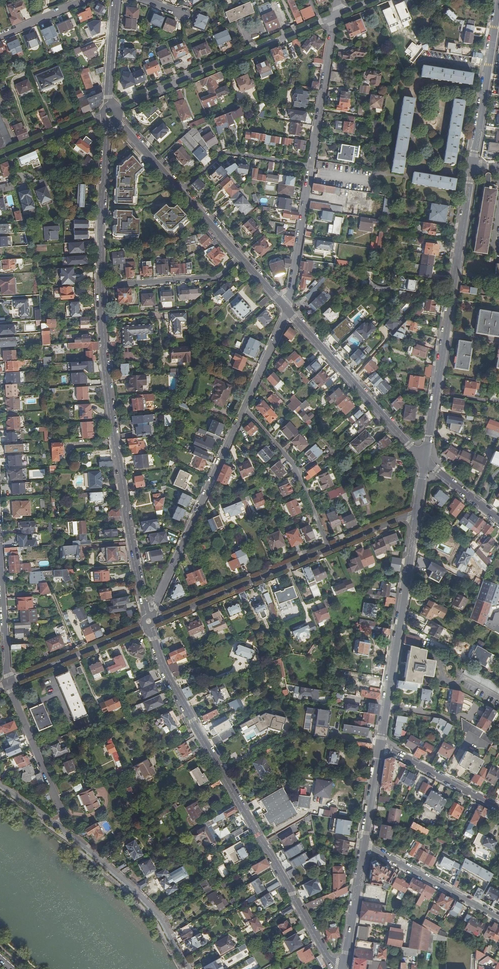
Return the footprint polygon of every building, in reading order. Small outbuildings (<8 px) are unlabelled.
[(297,23),(301,21),(292,0),(288,0),(297,23)] [(403,1),(403,0),(398,2),(402,10),(400,10),(399,10),(389,15),(389,16),(386,17),(389,22),(391,21),(392,23),(403,19),(403,18),(409,16),(406,9),(403,1)] [(406,9),(411,6),(409,0),(406,0),(403,1),(406,9)] [(235,8),(240,18),(254,12),(250,2),(235,8)] [(304,20),(314,16),(308,2),(304,4),(306,7),(306,8),(301,11),(300,11),(304,20)] [(13,17),(10,18),(13,25),(15,24),(25,20),(22,13),(19,14),(18,11),(26,8),(23,3),(17,5),(10,8),(13,17)] [(442,11),(444,13),(456,23),(464,25),(464,21),(454,19),(457,17),(448,9),(446,12),(442,3),(439,4),(442,11)] [(100,14),(103,15),(106,9),(103,7),(98,4),(98,6),(95,4),(92,9),(95,11),(100,14)] [(262,16),(272,11),(269,4),(259,8),(262,16)] [(86,11),(78,15),(81,22),(89,18),(92,17),(90,8),(86,10),(86,11)] [(126,17),(136,18),(138,18),(138,10),(134,9),(134,8),(127,8),(126,17)] [(235,8),(230,10),(234,21),(240,18),(235,8)] [(234,21),(230,10),(225,12),(230,22),(234,21)] [(262,16),(268,31),(279,26),(273,11),(272,11),(262,16)] [(150,22),(160,26),(164,17),(153,13),(152,17),(151,19),(150,22)] [(209,17),(198,13),(197,17),(196,19),(207,24),(209,17)] [(135,29),(136,18),(126,17),(125,28),(135,29)] [(167,18),(163,28),(172,32),(177,22),(167,18)] [(66,22),(57,26),(60,34),(73,28),(73,26),(76,25),(74,19),(66,22)] [(204,31),(207,24),(196,19),(193,26),(204,31)] [(355,21),(360,34),(366,31),(361,19),(355,21)] [(101,22),(94,21),(92,34),(100,35),(101,22)] [(360,34),(355,21),(354,21),(355,22),(351,23),(345,25),(348,31),(347,31),(350,37),(359,33),(360,34)] [(467,25),(464,25),(456,23),(455,28),(466,29),(466,31),(472,32),(473,32),(474,26),(467,25)] [(48,28),(42,30),(46,40),(57,36),(53,26),(48,28)] [(214,35),(218,45),(231,40),(230,37),(227,30),(214,35)] [(472,33),(472,32),(466,31),(466,32),(465,32),(463,43),(471,44),(473,33),(472,33)] [(28,48),(38,44),(35,38),(36,35),(35,32),(24,37),(28,48)] [(323,42),(313,35),(309,41),(307,40),(301,48),(306,52),(311,46),(317,50),(323,42)] [(17,53),(22,51),(20,47),(21,46),(21,45),(20,46),(17,40),(7,44),(12,55),(17,53)] [(421,44),(424,49),(426,50),(429,50),(430,45),(426,42),(423,43),(421,44)] [(175,59),(188,53),(183,43),(171,48),(175,59)] [(193,48),(197,57),(210,52),(206,43),(193,48)] [(84,49),(86,54),(89,53),(92,58),(98,56),(96,50),(99,49),(96,44),(84,49)] [(411,57),(415,60),(422,52),(424,49),(421,44),(419,47),(411,57)] [(270,50),(275,62),(284,58),(279,47),(270,50)] [(124,48),(123,57),(134,58),(135,49),(124,48)] [(347,50),(344,49),(342,59),(353,60),(353,58),(356,56),(365,57),(366,54),(366,53),(366,50),(353,48),(347,50)] [(157,53),(162,65),(173,60),(168,49),(157,53)] [(144,66),(147,75),(156,71),(158,76),(163,74),(157,60),(144,66)] [(266,71),(268,75),(272,73),(271,69),(269,65),(270,65),(270,64),(269,64),(269,63),(269,64),(267,60),(256,65),(260,74),(266,71)] [(4,67),(9,77),(11,76),(12,76),(16,74),(14,70),(12,64),(4,67)] [(52,83),(64,78),(59,66),(36,76),(38,82),(40,81),(41,84),(41,85),(41,86),(42,86),(44,90),(53,86),(52,83)] [(471,84),(472,74),(423,66),(421,76),(471,84)] [(80,74),(84,85),(86,89),(90,88),(85,73),(88,72),(87,68),(81,70),(82,73),(80,74)] [(132,74),(136,86),(141,83),(141,82),(146,80),(142,70),(132,74)] [(211,76),(209,77),(218,98),(222,96),(230,93),(227,85),(219,89),(216,81),(217,80),(219,79),(219,80),(223,78),(224,77),(221,71),(211,76)] [(335,81),(342,82),(344,74),(331,71),(330,80),(335,81)] [(379,84),(381,73),(367,71),(366,71),(364,72),(363,73),(363,75),(364,77),(366,78),(372,79),(371,84),(378,85),(379,84)] [(124,89),(130,87),(133,86),(129,75),(120,79),(124,89)] [(242,79),(237,81),(239,86),(239,89),(239,90),(241,91),(254,86),(252,80),(249,81),(247,75),(241,77),(242,79)] [(217,97),(209,77),(200,80),(202,86),(205,84),(207,85),(210,93),(206,95),(200,98),(204,108),(215,103),(213,99),(217,97)] [(2,91),(8,88),(4,79),(0,81),(0,86),(2,91)] [(31,89),(27,80),(16,85),(20,94),(31,89)] [(340,98),(350,100),(351,91),(349,91),(349,89),(342,88),(340,98)] [(102,100),(102,89),(95,91),(94,91),(91,92),(91,93),(87,95),(87,99),(92,110),(97,108),(97,107),(102,100)] [(192,116),(180,89),(176,90),(180,101),(176,103),(182,120),(187,118),(192,116)] [(303,90),(296,89),(295,93),(294,93),(294,95),(292,96),(292,99),(293,100),(293,101),(294,102),(293,106),(300,107),(307,108),(308,102),(308,97),(309,97),(309,92),(303,91),(303,90)] [(80,90),(74,93),(79,103),(84,100),(87,99),(84,100),(80,90)] [(376,96),(371,95),(369,107),(381,109),(383,97),(376,96)] [(165,99),(164,96),(154,100),(155,102),(156,104),(161,102),(161,103),(165,101),(165,99)] [(392,171),(402,173),(414,99),(404,97),(392,171)] [(350,100),(340,98),(339,106),(337,105),(336,111),(347,112),(348,107),(350,107),(350,103),(351,100),(350,100)] [(84,100),(79,103),(83,113),(86,112),(92,110),(87,99),(84,100)] [(444,162),(454,164),(462,112),(464,101),(454,99),(444,162)] [(256,107),(261,113),(262,111),(266,106),(264,101),(256,107)] [(145,127),(161,115),(153,104),(142,113),(137,107),(132,110),(145,127)] [(41,117),(45,127),(46,129),(51,127),(44,108),(39,110),(42,117),(41,117)] [(233,120),(243,115),(240,108),(226,114),(225,114),(226,116),(228,122),(228,124),(234,122),(233,120)] [(298,121),(301,122),(304,123),(304,124),(312,126),(313,122),(305,121),(306,114),(299,113),(298,121)] [(224,116),(226,116),(225,114),(225,115),(222,116),(214,119),(215,122),(216,122),(217,126),(226,122),(224,116)] [(6,146),(12,144),(0,116),(0,133),(6,146)] [(344,122),(342,132),(352,133),(355,117),(348,116),(347,122),(344,122)] [(192,129),(195,127),(209,121),(207,117),(190,124),(190,125),(192,129)] [(381,129),(382,122),(374,120),(373,127),(381,129)] [(13,126),(19,140),(29,136),(23,123),(13,126)] [(162,123),(149,133),(157,143),(170,132),(162,123)] [(180,139),(200,162),(207,154),(202,148),(206,144),(202,138),(195,127),(192,129),(186,134),(180,139)] [(296,139),(304,141),(305,137),(306,128),(297,127),(296,133),(296,134),(294,134),(294,136),(296,136),(296,139)] [(259,138),(259,140),(265,141),(266,135),(246,131),(245,138),(251,138),(251,137),(259,138)] [(211,132),(202,138),(206,144),(209,148),(218,142),(211,132)] [(280,137),(266,135),(265,141),(264,143),(270,144),(271,142),(279,143),(280,137)] [(80,148),(87,153),(91,147),(85,142),(82,140),(79,138),(75,144),(76,145),(80,148)] [(304,141),(296,139),(295,141),(294,148),(304,149),(306,141),(304,141)] [(152,141),(149,143),(161,156),(163,154),(152,141)] [(489,143),(488,151),(498,152),(498,144),(497,144),(489,143)] [(340,154),(338,153),(337,160),(352,162),(354,147),(341,145),(340,154)] [(184,165),(191,159),(185,152),(186,151),(181,146),(174,152),(178,157),(177,158),(184,165)] [(40,147),(34,150),(39,161),(44,158),(40,147)] [(39,161),(34,150),(23,154),(18,157),(20,163),(21,165),(28,162),(28,165),(31,163),(33,168),(37,167),(38,171),(42,169),(39,161)] [(135,204),(137,176),(144,169),(130,154),(117,166),(117,175),(116,175),(115,203),(135,204)] [(81,165),(87,170),(94,161),(87,156),(81,165)] [(0,164),(0,166),(3,177),(10,174),(7,162),(0,164)] [(223,166),(221,167),(226,173),(228,175),(234,170),(237,167),(233,162),(225,168),(223,166)] [(237,167),(234,170),(236,173),(246,175),(248,165),(238,164),(237,167)] [(221,167),(220,167),(209,176),(215,183),(226,173),(221,167)] [(251,180),(254,180),(265,182),(266,176),(256,175),(257,169),(253,169),(251,180)] [(454,190),(455,179),(414,173),(412,183),(454,190)] [(486,174),(484,188),(487,189),(488,187),(496,188),(496,186),(490,184),(491,173),(486,174)] [(266,176),(265,182),(278,184),(279,177),(267,175),(266,176)] [(278,184),(279,184),(294,186),(295,177),(279,175),(279,177),(278,184)] [(220,184),(231,197),(238,191),(227,178),(220,184)] [(198,179),(191,185),(198,192),(204,186),(198,179)] [(259,194),(254,180),(251,180),(255,194),(259,194)] [(14,189),(13,185),(4,187),(4,184),(0,185),(0,193),(14,189)] [(76,207),(84,207),(85,184),(78,184),(76,207)] [(294,186),(279,184),(278,193),(292,196),(294,186)] [(341,190),(341,188),(313,184),(312,190),(340,195),(341,190)] [(41,190),(36,193),(38,199),(37,199),(39,202),(40,202),(42,207),(52,202),(45,186),(41,188),(41,190)] [(486,254),(496,188),(488,187),(487,189),(484,188),(474,252),(486,254)] [(23,191),(18,192),(24,214),(35,211),(33,206),(34,206),(33,203),(32,201),(30,202),(29,197),(31,196),(30,192),(24,193),(23,191)] [(238,191),(230,199),(234,203),(233,204),(241,213),(242,212),(244,215),(252,208),(238,191)] [(390,196),(385,195),(383,208),(382,216),(390,217),(391,218),(392,212),(388,211),(390,196)] [(310,202),(309,208),(322,211),(333,212),(334,206),(310,202)] [(445,223),(448,206),(430,203),(429,210),(431,210),(430,213),(429,213),(428,220),(445,223)] [(152,216),(171,237),(190,220),(176,205),(173,208),(168,208),(165,205),(152,216)] [(333,212),(334,213),(342,214),(345,214),(346,215),(347,207),(334,205),(334,206),(333,212)] [(298,212),(284,210),(282,217),(297,219),(298,212)] [(113,239),(138,240),(139,219),(134,219),(131,215),(131,211),(114,211),(113,239)] [(333,212),(322,211),(321,220),(332,221),(332,218),(333,214),(334,214),(334,213),(333,212)] [(382,216),(381,220),(379,232),(389,233),(390,228),(384,227),(385,220),(390,221),(390,217),(382,216)] [(376,219),(361,217),(360,226),(371,227),(371,223),(375,224),(376,219)] [(250,218),(242,226),(247,231),(245,232),(249,236),(258,227),(250,218)] [(16,220),(11,220),(12,223),(18,223),(20,230),(24,229),(22,224),(21,220),(16,220)] [(435,225),(424,223),(422,229),(429,230),(428,234),(434,235),(434,229),(435,225)] [(46,226),(50,240),(57,239),(57,231),(59,231),(58,225),(46,226)] [(277,235),(282,235),(284,236),(294,237),(295,233),(285,232),(285,230),(283,230),(283,227),(278,227),(277,235)] [(204,233),(183,238),(185,248),(187,248),(186,245),(199,242),(206,250),(219,243),(207,230),(204,233)] [(88,231),(73,231),(74,239),(88,239),(88,231)] [(14,242),(15,246),(28,245),(25,233),(19,234),(21,240),(14,242)] [(267,239),(264,235),(256,242),(252,245),(255,249),(254,250),(257,253),(258,253),(261,257),(270,248),(264,242),(267,239)] [(294,237),(284,236),(283,244),(293,246),(294,237)] [(333,243),(317,240),(315,248),(332,251),(333,243)] [(84,242),(69,243),(69,254),(85,253),(85,249),(84,249),(84,242)] [(426,244),(424,254),(434,255),(437,256),(438,245),(426,243),(426,244)] [(211,253),(208,256),(215,265),(220,261),(219,260),(224,255),(217,248),(214,251),(213,249),(210,252),(211,253)] [(125,270),(125,268),(124,252),(122,252),(122,250),(120,251),(120,252),(112,253),(113,264),(119,264),(120,270),(125,270)] [(423,254),(421,265),(432,266),(434,255),(424,254),(423,254)] [(67,257),(68,265),(88,264),(87,259),(86,255),(67,257)] [(273,276),(273,275),(284,272),(285,272),(283,268),(285,267),(285,268),(289,268),(291,256),(287,256),(286,259),(284,259),(284,260),(269,265),(273,276)] [(15,259),(2,260),(2,261),(3,269),(14,269),(14,262),(15,262),(15,263),(23,263),(23,258),(15,259)] [(156,260),(157,275),(167,274),(166,270),(169,269),(168,267),(167,267),(167,259),(162,259),(156,260)] [(314,275),(315,275),(315,274),(317,262),(306,260),(306,262),(301,261),(299,269),(304,270),(304,274),(314,275)] [(169,263),(170,274),(185,273),(185,264),(180,264),(174,264),(174,262),(169,263)] [(432,266),(421,265),(419,276),(430,277),(432,266)] [(143,268),(139,269),(140,275),(143,275),(143,276),(149,275),(149,274),(151,274),(150,266),(142,267),(143,268)] [(125,270),(126,277),(131,277),(131,276),(134,275),(133,267),(125,268),(125,270)] [(73,268),(55,269),(56,286),(74,284),(74,278),(73,274),(73,268)] [(403,275),(399,279),(400,283),(400,288),(406,289),(406,290),(414,291),(416,281),(408,280),(404,279),(403,275)] [(16,278),(1,279),(2,286),(2,293),(17,293),(16,278)] [(226,302),(234,295),(229,289),(233,285),(229,281),(224,285),(223,284),(220,287),(220,288),(214,294),(215,296),(214,297),(217,300),(221,296),(226,302)] [(461,286),(460,292),(476,294),(477,288),(470,287),(461,286)] [(72,298),(72,297),(73,297),(74,296),(74,294),(72,293),(72,287),(60,288),(61,299),(72,298)] [(309,293),(299,300),(302,304),(314,296),(318,292),(314,287),(309,293)] [(130,288),(117,289),(118,303),(130,302),(130,288)] [(179,300),(189,299),(189,289),(178,290),(179,300)] [(200,289),(189,289),(189,299),(194,299),(200,294),(200,289)] [(331,297),(329,299),(332,301),(343,292),(342,290),(340,289),(331,297)] [(362,297),(365,300),(369,296),(374,291),(369,290),(362,297)] [(172,291),(160,292),(160,302),(172,301),(172,291)] [(324,291),(311,303),(317,309),(329,299),(331,297),(330,295),(329,296),(324,291)] [(154,294),(141,294),(142,305),(154,304),(154,294)] [(238,296),(227,304),(229,307),(240,299),(238,296)] [(270,300),(266,296),(258,304),(261,308),(270,300)] [(28,298),(13,299),(14,308),(14,318),(20,317),(29,317),(28,298)] [(435,301),(426,299),(420,305),(424,307),(424,310),(433,311),(435,301)] [(241,300),(232,308),(242,319),(251,311),(241,300)] [(80,317),(82,317),(81,311),(80,311),(79,301),(70,301),(71,318),(80,317)] [(317,309),(311,303),(309,305),(315,311),(317,309)] [(329,308),(322,314),(330,322),(336,316),(329,308)] [(269,313),(265,309),(255,318),(264,327),(272,320),(267,314),(269,313)] [(479,310),(475,333),(498,337),(498,313),(479,310)] [(186,312),(170,313),(170,322),(172,321),(173,334),(180,334),(180,321),(186,321),(186,312)] [(383,322),(392,330),(389,333),(392,336),(401,326),(403,324),(400,321),(391,313),(383,322)] [(89,327),(88,317),(82,317),(80,317),(81,328),(89,327)] [(337,343),(353,328),(344,318),(331,330),(334,333),(331,336),(337,343)] [(403,324),(401,326),(405,327),(405,325),(410,326),(409,330),(415,332),(417,327),(415,327),(416,323),(406,320),(403,324)] [(180,334),(173,334),(172,321),(170,322),(171,336),(180,335),(180,334)] [(362,323),(355,331),(364,340),(370,334),(374,337),(380,331),(377,327),(375,328),(370,323),(368,325),(366,323),(364,325),(362,323)] [(41,325),(42,345),(50,344),(49,324),(41,324),(41,325)] [(121,326),(123,346),(132,345),(132,335),(152,333),(151,324),(121,326)] [(0,327),(0,335),(17,334),(17,332),(19,332),(19,326),(0,327)] [(401,326),(392,336),(397,338),(402,339),(403,335),(405,331),(404,330),(405,327),(401,326)] [(296,333),(289,328),(284,335),(290,340),(288,342),(291,343),(295,338),(293,337),(296,333)] [(261,342),(249,337),(245,347),(242,352),(254,358),(258,349),(259,347),(261,342)] [(468,371),(472,342),(459,340),(454,369),(468,371)] [(86,351),(86,361),(93,361),(93,351),(92,351),(92,350),(98,349),(97,346),(97,342),(90,342),(82,342),(64,344),(64,348),(88,347),(88,350),(90,350),(90,351),(86,351)] [(342,348),(348,355),(355,348),(349,342),(342,348)] [(386,343),(382,347),(386,354),(390,352),(386,343)] [(426,347),(416,344),(415,347),(409,345),(406,352),(407,353),(408,354),(410,355),(410,354),(411,354),(412,354),(413,351),(418,353),(417,356),(422,358),(426,347)] [(189,346),(170,347),(171,359),(182,358),(182,362),(190,361),(189,346)] [(360,346),(350,357),(358,365),(368,354),(360,346)] [(3,351),(4,361),(16,361),(15,351),(8,351),(8,349),(4,350),(4,351),(3,351)] [(124,359),(131,356),(129,350),(122,352),(124,359)] [(293,360),(298,367),(304,362),(298,355),(294,351),(290,355),(288,357),(286,359),(289,363),(290,363),(293,360)] [(247,358),(235,353),(233,357),(245,362),(247,358)] [(286,359),(284,356),(275,366),(280,372),(289,363),(286,359)] [(241,371),(243,367),(245,363),(245,362),(233,357),(233,358),(235,360),(232,367),(241,371)] [(308,366),(315,373),(321,367),(317,362),(315,360),(308,366)] [(86,361),(85,361),(85,372),(86,372),(87,372),(89,372),(90,371),(92,371),(91,370),(100,369),(99,362),(99,361),(93,361),(86,361)] [(369,361),(362,368),(370,376),(374,372),(377,369),(369,361)] [(120,364),(121,376),(129,375),(128,367),(132,367),(132,363),(120,364)] [(319,372),(311,379),(312,380),(319,388),(328,380),(329,379),(326,375),(325,376),(324,374),(325,374),(322,370),(319,372)] [(6,372),(7,385),(16,384),(20,384),(19,371),(6,372)] [(284,384),(273,372),(267,378),(277,390),(284,384)] [(308,380),(305,377),(301,372),(299,374),(303,379),(302,380),(306,384),(309,382),(308,380)] [(370,376),(368,378),(376,387),(376,386),(382,381),(374,372),(370,376)] [(139,375),(130,375),(130,384),(129,384),(128,384),(127,385),(127,386),(127,387),(127,388),(128,389),(128,390),(130,391),(131,391),(142,390),(142,384),(146,384),(146,374),(141,375),(139,375)] [(410,376),(409,380),(413,380),(412,387),(422,389),(424,378),(410,376)] [(466,381),(464,394),(474,396),(475,389),(479,389),(480,382),(484,383),(485,381),(476,379),(467,378),(466,381)] [(382,381),(376,386),(383,395),(391,388),(383,379),(382,381)] [(217,387),(211,401),(222,406),(231,387),(220,382),(217,387)] [(6,389),(6,397),(18,396),(18,391),(17,391),(16,384),(7,385),(6,385),(6,389)] [(88,401),(88,396),(87,396),(87,391),(88,391),(88,386),(77,387),(77,401),(88,401)] [(272,394),(268,398),(273,404),(274,405),(277,402),(280,399),(278,397),(276,398),(274,396),(276,394),(271,389),(269,391),(272,394)] [(334,402),(343,394),(338,389),(329,397),(332,399),(334,402)] [(153,394),(137,395),(137,399),(132,399),(133,411),(146,409),(145,400),(153,400),(153,394)] [(343,394),(334,402),(345,414),(354,406),(343,394)] [(6,397),(5,397),(6,402),(7,410),(18,410),(18,401),(19,401),(19,396),(18,396),(6,397)] [(296,398),(287,406),(290,409),(293,412),(294,411),(302,404),(297,399),(296,398)] [(391,404),(397,410),(404,404),(398,398),(391,404)] [(464,400),(454,398),(452,410),(462,412),(464,400)] [(274,405),(273,404),(271,406),(270,407),(272,410),(281,402),(282,401),(280,399),(277,402),(274,405)] [(177,400),(177,404),(188,409),(189,406),(177,400)] [(256,407),(263,415),(270,409),(269,408),(263,401),(256,407)] [(294,411),(307,425),(310,424),(311,422),(309,419),(314,415),(311,412),(307,416),(303,412),(303,410),(308,404),(305,401),(302,404),(294,411)] [(91,414),(91,409),(91,404),(75,405),(75,411),(78,410),(80,412),(81,419),(92,419),(91,414)] [(414,420),(415,412),(416,407),(406,405),(403,418),(414,420)] [(270,409),(263,415),(270,423),(276,417),(270,409)] [(348,419),(353,424),(356,422),(358,420),(357,419),(363,414),(362,412),(363,411),(360,409),(348,419)] [(151,414),(131,416),(131,425),(138,424),(138,427),(136,427),(137,435),(141,434),(141,435),(142,435),(142,436),(145,435),(146,435),(146,434),(150,433),(149,426),(147,426),(147,423),(152,422),(151,414)] [(363,415),(358,420),(356,422),(362,429),(370,423),(363,415)] [(7,423),(7,430),(10,430),(19,429),(19,417),(17,417),(8,417),(7,417),(8,423),(7,423)] [(451,427),(456,431),(459,433),(462,429),(459,426),(464,419),(461,417),(460,419),(458,418),(456,421),(455,420),(452,423),(454,424),(451,427)] [(213,420),(208,432),(219,436),(224,425),(213,420)] [(498,432),(498,423),(490,420),(486,427),(498,432)] [(94,438),(94,433),(94,432),(93,432),(93,427),(93,421),(81,422),(81,428),(82,428),(83,439),(87,438),(94,438)] [(289,422),(281,430),(289,439),(297,431),(289,422)] [(251,423),(244,429),(249,436),(257,429),(251,423)] [(308,426),(311,429),(313,431),(314,433),(316,431),(310,424),(307,425),(308,426)] [(486,427),(484,433),(498,440),(498,432),(486,427)] [(10,430),(11,433),(16,433),(16,441),(21,441),(20,429),(19,429),(10,430)] [(373,440),(371,437),(365,431),(351,443),(351,444),(358,452),(358,453),(368,444),(373,440)] [(16,433),(11,433),(7,433),(7,442),(16,441),(16,433)] [(299,434),(291,441),(294,444),(294,445),(297,448),(300,451),(308,444),(299,434)] [(372,454),(373,456),(381,450),(392,442),(389,439),(388,440),(385,436),(377,443),(379,445),(378,446),(380,449),(379,450),(379,449),(372,454)] [(204,442),(203,444),(202,447),(203,447),(210,450),(210,451),(212,446),(214,440),(207,437),(205,443),(204,442)] [(330,444),(324,437),(321,440),(322,440),(322,441),(324,443),(328,447),(330,445),(330,444)] [(477,446),(480,439),(474,437),(471,443),(477,446)] [(137,438),(128,439),(129,448),(131,448),(132,454),(145,452),(144,441),(137,442),(137,438)] [(52,444),(53,460),(56,460),(56,459),(63,459),(62,443),(52,444)] [(312,446),(304,454),(308,457),(309,456),(313,461),(315,460),(322,453),(318,448),(314,445),(312,446)] [(328,447),(330,452),(331,456),(336,451),(330,445),(328,447)] [(265,446),(257,453),(265,462),(273,455),(265,446)] [(443,453),(454,460),(460,452),(449,446),(447,449),(443,453)] [(456,459),(469,466),(474,456),(461,449),(460,452),(454,460),(455,460),(456,459)] [(331,456),(330,452),(324,456),(327,461),(332,457),(331,456)] [(490,462),(498,466),(498,453),(495,452),(490,462)] [(147,453),(135,455),(135,460),(135,464),(136,464),(136,469),(149,467),(147,453)] [(474,454),(474,456),(469,466),(481,471),(486,459),(474,454)] [(26,455),(8,456),(8,466),(28,465),(28,463),(26,463),(26,455)] [(206,460),(197,456),(193,467),(202,471),(204,467),(203,467),(206,460)] [(395,459),(383,457),(379,476),(391,478),(395,459)] [(243,466),(242,466),(237,468),(242,478),(248,476),(247,474),(253,471),(249,461),(243,463),(243,466)] [(278,461),(270,469),(279,479),(285,473),(283,470),(285,469),(278,461)] [(218,477),(217,480),(229,486),(233,477),(230,475),(231,472),(232,473),(233,470),(234,469),(234,468),(233,467),(232,467),(231,467),(230,468),(224,465),(218,477)] [(307,480),(312,476),(311,475),(317,471),(314,467),(307,472),(309,475),(305,477),(307,480)] [(6,470),(7,480),(26,479),(25,469),(6,470)] [(186,479),(187,480),(190,474),(180,470),(173,485),(185,490),(187,484),(186,483),(184,483),(186,479)] [(101,483),(102,483),(102,477),(101,477),(101,472),(88,472),(89,488),(101,488),(101,483)] [(327,472),(316,477),(322,490),(332,485),(327,472)] [(143,475),(135,477),(137,487),(144,486),(143,475)] [(24,483),(12,483),(12,494),(25,493),(24,483)] [(289,483),(279,487),(283,497),(293,492),(289,483)] [(343,485),(328,492),(330,497),(346,490),(344,486),(343,485)] [(363,485),(351,490),(357,506),(361,504),(362,505),(370,502),(363,485)] [(432,497),(436,500),(439,502),(437,504),(441,507),(450,496),(441,489),(440,490),(439,489),(432,497)] [(109,492),(79,493),(79,497),(90,497),(90,501),(98,501),(98,502),(99,504),(102,504),(103,502),(103,501),(103,496),(108,496),(109,495),(109,492)] [(164,498),(165,497),(161,498),(160,493),(153,495),(156,511),(163,510),(164,498)] [(192,497),(182,493),(177,503),(185,506),(187,503),(189,504),(192,497)] [(256,497),(257,499),(253,500),(257,508),(265,504),(261,497),(262,496),(261,494),(256,497)] [(295,499),(286,503),(291,516),(301,512),(299,508),(300,508),(298,503),(297,503),(295,499)] [(426,501),(426,506),(430,510),(432,508),(434,509),(435,508),(430,503),(427,499),(426,501)] [(456,511),(458,513),(464,506),(455,499),(449,506),(452,508),(449,512),(453,515),(456,511)] [(13,506),(13,517),(20,517),(20,515),(30,515),(29,501),(13,502),(13,506)] [(241,501),(223,509),(226,518),(230,517),(230,518),(242,513),(242,512),(245,511),(241,501)] [(186,510),(177,506),(172,518),(179,521),(181,517),(182,518),(186,510)] [(337,515),(336,511),(327,515),(330,521),(325,522),(326,525),(329,525),(329,527),(330,528),(331,530),(332,530),(335,529),(334,527),(341,524),(339,519),(337,515)] [(343,519),(341,519),(343,525),(345,524),(347,528),(356,524),(352,514),(352,513),(342,517),(343,519)] [(468,531),(471,528),(478,519),(472,514),(470,517),(466,513),(460,521),(467,527),(465,529),(468,531)] [(211,519),(208,520),(212,530),(216,529),(224,526),(219,515),(214,517),(214,518),(211,519)] [(478,519),(471,528),(478,533),(486,523),(479,518),(478,519)] [(157,519),(141,521),(142,525),(143,525),(144,532),(160,529),(159,523),(158,523),(157,519)] [(29,521),(20,522),(20,530),(22,530),(34,529),(35,529),(35,521),(29,521)] [(69,522),(70,535),(80,534),(86,534),(85,521),(69,522)] [(481,531),(488,537),(494,529),(487,524),(481,531)] [(300,529),(305,541),(310,539),(314,538),(309,526),(301,529),(300,529)] [(297,529),(286,533),(292,546),(302,542),(297,529)] [(165,532),(149,534),(150,537),(151,544),(167,541),(165,532)] [(279,532),(266,537),(271,549),(279,546),(279,547),(284,545),(279,532)] [(22,535),(18,535),(19,544),(20,544),(20,547),(26,547),(39,546),(38,541),(39,541),(39,533),(34,534),(32,534),(32,541),(26,541),(26,534),(22,535)] [(87,541),(86,534),(80,534),(80,541),(76,541),(77,545),(87,544),(87,541)] [(386,550),(390,550),(389,546),(395,544),(394,541),(397,540),(395,534),(382,538),(383,539),(386,550)] [(482,544),(484,546),(483,549),(484,550),(484,551),(485,552),(486,552),(493,542),(491,541),(492,540),(488,537),(487,538),(482,544)] [(376,543),(371,545),(376,555),(383,552),(384,554),(387,552),(386,550),(383,539),(379,540),(379,542),(376,543)] [(77,545),(60,546),(61,559),(66,558),(66,559),(75,559),(75,558),(80,557),(79,545),(77,545)] [(474,558),(487,572),(488,568),(488,567),(475,553),(469,546),(468,546),(465,553),(463,552),(458,563),(460,563),(457,568),(468,573),(470,568),(466,566),(471,556),(474,558)] [(9,556),(18,556),(18,553),(19,553),(20,552),(20,549),(26,549),(26,547),(20,547),(4,548),(5,557),(9,556)] [(117,551),(116,547),(101,548),(102,553),(104,555),(106,555),(107,563),(112,563),(112,562),(122,561),(121,551),(117,551)] [(362,548),(355,551),(358,557),(362,567),(363,568),(368,566),(367,565),(375,562),(369,548),(365,550),(365,551),(364,552),(362,548)] [(150,555),(151,562),(164,560),(162,549),(147,551),(148,556),(150,555)] [(237,557),(240,564),(247,561),(248,560),(243,549),(235,552),(236,554),(237,557)] [(491,563),(478,549),(477,550),(475,553),(488,567),(491,563)] [(234,560),(228,563),(231,570),(241,566),(240,564),(237,557),(236,554),(235,553),(232,555),(234,560)] [(9,556),(10,573),(30,572),(36,571),(36,568),(31,568),(31,563),(19,564),(19,556),(18,556),(9,556)] [(415,565),(425,570),(429,561),(419,556),(415,565)] [(348,573),(354,570),(362,567),(358,557),(350,560),(351,563),(348,564),(350,566),(346,568),(348,573)] [(392,557),(390,569),(400,571),(402,559),(392,557)] [(301,567),(308,583),(315,580),(311,571),(308,565),(301,567)] [(323,567),(311,571),(315,580),(315,581),(327,576),(323,567)] [(94,571),(95,581),(95,582),(109,581),(108,570),(94,571)] [(36,571),(30,572),(30,584),(40,584),(46,583),(44,576),(42,571),(36,571)] [(189,580),(187,581),(189,585),(200,580),(196,571),(187,575),(188,578),(189,580)] [(448,575),(439,571),(434,581),(443,585),(448,575)] [(331,588),(334,595),(346,591),(346,590),(356,592),(351,578),(340,583),(341,585),(333,588),(333,587),(331,588)] [(481,588),(477,599),(491,604),(497,585),(484,580),(483,581),(482,584),(481,588)] [(173,600),(185,595),(180,583),(177,582),(170,598),(173,600)] [(51,596),(46,583),(40,584),(40,594),(48,594),(49,596),(51,596)] [(262,593),(267,590),(264,583),(259,585),(262,593)] [(383,583),(381,596),(386,597),(395,598),(396,593),(389,592),(390,584),(383,583)] [(316,584),(309,586),(314,597),(321,595),(320,594),(320,592),(319,590),(318,589),(317,586),(316,584)] [(292,586),(274,593),(278,604),(296,597),(292,586)] [(110,594),(110,588),(106,589),(101,590),(99,590),(100,596),(101,595),(101,599),(111,598),(110,594)] [(239,594),(242,601),(247,599),(244,592),(239,594)] [(274,618),(278,616),(269,595),(268,592),(264,594),(265,597),(264,597),(266,601),(267,601),(268,604),(267,605),(271,614),(272,613),(274,618)] [(458,593),(456,596),(467,602),(468,599),(458,593)] [(463,610),(467,602),(456,596),(455,598),(456,599),(453,605),(463,610)] [(21,610),(33,609),(32,597),(31,597),(18,598),(18,602),(19,602),(19,610),(21,610)] [(129,603),(128,597),(112,600),(113,606),(109,607),(110,613),(123,611),(126,611),(125,604),(129,603)] [(495,614),(492,622),(485,619),(491,604),(477,599),(475,604),(474,606),(473,610),(470,618),(488,628),(492,630),(494,631),(498,625),(498,613),(495,614)] [(439,613),(444,616),(447,610),(431,601),(428,606),(430,606),(429,607),(426,606),(421,615),(429,620),(433,612),(438,615),(439,613)] [(239,602),(233,604),(234,605),(231,606),(231,605),(226,608),(229,617),(243,611),(239,602)] [(264,603),(253,607),(255,613),(258,612),(260,617),(262,618),(265,617),(266,615),(264,610),(266,609),(264,603)] [(377,605),(367,603),(365,615),(375,617),(377,605)] [(87,617),(83,607),(74,610),(73,610),(74,613),(76,613),(79,621),(87,618),(87,617)] [(318,623),(330,618),(330,616),(326,607),(314,612),(318,623)] [(22,614),(23,622),(34,622),(37,621),(36,609),(33,609),(21,610),(21,614),(22,614)] [(123,611),(125,620),(132,619),(132,616),(136,616),(135,610),(131,610),(126,611),(123,611)] [(220,618),(221,618),(218,611),(211,613),(213,618),(205,621),(209,630),(212,628),(214,632),(227,627),(223,618),(221,619),(220,620),(220,618)] [(91,626),(95,638),(103,635),(106,634),(104,629),(102,628),(100,629),(98,623),(95,624),(92,616),(87,617),(87,618),(89,621),(90,624),(91,626)] [(186,626),(190,635),(204,629),(200,619),(194,622),(194,623),(190,624),(186,626)] [(431,622),(426,634),(438,639),(443,627),(431,622)] [(310,632),(316,630),(313,623),(307,625),(303,627),(303,626),(295,629),(296,630),(291,631),(293,636),(295,635),(297,639),(301,638),(303,639),(305,638),(306,636),(305,636),(309,634),(307,630),(309,630),(310,632)] [(83,630),(88,641),(95,638),(91,626),(83,630)] [(391,629),(376,627),(376,629),(382,630),(382,634),(390,635),(390,633),(391,629)] [(22,629),(22,630),(16,630),(16,637),(26,637),(25,629),(22,629)] [(46,641),(50,651),(71,643),(66,633),(46,641)] [(412,646),(418,647),(421,638),(405,634),(404,643),(412,646)] [(458,635),(453,645),(456,647),(461,637),(460,636),(458,635)] [(356,653),(368,655),(370,643),(369,643),(369,641),(364,640),(364,642),(358,641),(356,653)] [(131,652),(130,653),(140,658),(143,652),(141,652),(143,649),(142,648),(141,647),(137,645),(133,643),(131,647),(130,646),(128,650),(131,652)] [(237,643),(234,654),(250,659),(253,648),(237,643)] [(418,647),(412,646),(410,655),(409,655),(406,673),(407,674),(406,682),(417,684),(420,684),(422,675),(432,677),(434,661),(424,659),(426,650),(418,647)] [(477,646),(472,655),(470,659),(479,664),(485,654),(484,653),(486,650),(484,650),(482,648),(477,646)] [(171,658),(167,660),(168,664),(185,657),(186,656),(183,648),(169,654),(171,658)] [(115,664),(109,666),(111,672),(126,665),(121,654),(113,658),(115,664)] [(174,676),(181,672),(178,666),(182,664),(182,663),(187,661),(185,657),(168,664),(171,670),(174,676)] [(115,664),(113,658),(107,660),(109,666),(115,664)] [(93,665),(89,667),(92,675),(107,669),(103,660),(92,664),(93,665)] [(86,714),(68,671),(56,677),(74,720),(86,714)] [(417,684),(406,682),(398,680),(397,686),(396,688),(416,691),(417,684)] [(142,703),(137,690),(142,688),(139,681),(126,686),(135,706),(142,703)] [(224,682),(208,688),(216,705),(225,700),(220,689),(226,687),(224,682)] [(187,697),(184,692),(190,690),(188,686),(182,689),(186,698),(187,697)] [(320,690),(301,687),(300,694),(316,697),(317,692),(319,692),(320,690)] [(432,689),(423,688),(421,700),(430,702),(432,689)] [(461,711),(464,693),(459,690),(454,689),(450,713),(457,715),(458,713),(458,711),(461,711)] [(357,692),(356,696),(379,699),(380,693),(370,691),(362,690),(361,693),(357,692)] [(124,705),(120,695),(99,703),(103,713),(124,705)] [(42,703),(29,709),(38,730),(51,725),(42,703)] [(369,703),(367,713),(375,714),(377,714),(378,704),(369,703)] [(497,711),(487,706),(476,726),(485,732),(497,711)] [(325,727),(327,710),(306,707),(305,714),(308,714),(307,723),(313,723),(313,725),(325,727)] [(218,713),(216,709),(202,715),(204,720),(213,716),(212,715),(218,713)] [(161,715),(157,717),(163,728),(160,730),(162,735),(181,725),(173,710),(162,715),(162,714),(160,715),(161,715)] [(256,723),(261,731),(270,727),(283,728),(284,721),(277,720),(277,717),(276,716),(276,714),(266,712),(261,716),(259,714),(251,718),(254,724),(256,723)] [(367,713),(364,712),(362,721),(358,721),(354,720),(353,726),(366,728),(367,722),(373,723),(375,714),(367,713)] [(395,737),(401,740),(406,731),(402,729),(403,722),(407,723),(408,717),(397,715),(394,734),(396,734),(395,737)] [(440,718),(433,717),(432,721),(440,725),(441,726),(444,728),(446,724),(449,726),(451,724),(440,718)] [(462,730),(466,732),(466,733),(468,730),(492,744),(495,738),(485,732),(476,726),(461,718),(462,730)] [(213,735),(214,736),(231,726),(230,723),(231,722),(231,721),(230,719),(229,719),(228,719),(227,719),(221,723),(213,727),(214,728),(213,728),(211,729),(212,730),(211,730),(211,732),(213,735)] [(17,728),(14,721),(0,726),(0,735),(17,728)] [(344,725),(327,722),(326,728),(343,731),(351,733),(352,726),(344,725)] [(231,726),(214,736),(211,738),(214,745),(223,739),(222,737),(227,734),(228,737),(235,733),(231,726)] [(352,726),(351,733),(367,735),(368,728),(366,728),(353,726),(352,726)] [(405,745),(415,750),(418,745),(420,741),(411,736),(405,745)] [(118,756),(110,738),(107,739),(109,745),(107,746),(110,753),(112,752),(114,758),(118,756)] [(61,748),(58,742),(50,746),(55,756),(63,753),(67,751),(66,746),(61,748)] [(186,742),(177,747),(182,757),(191,752),(186,742)] [(418,745),(415,750),(413,755),(419,758),(421,753),(424,754),(426,750),(430,752),(434,747),(426,742),(423,748),(418,745)] [(454,748),(443,742),(437,753),(446,758),(447,757),(449,758),(454,748)] [(338,752),(330,751),(328,763),(337,764),(338,752)] [(458,764),(475,773),(483,761),(466,751),(458,764)] [(15,762),(15,763),(17,762),(18,764),(17,764),(19,768),(21,767),(30,764),(31,764),(27,755),(24,756),(23,754),(13,758),(15,762)] [(391,782),(394,759),(393,758),(392,757),(385,759),(381,782),(390,783),(390,785),(396,786),(399,781),(399,780),(405,770),(407,766),(400,762),(399,762),(398,764),(403,767),(395,783),(391,782)] [(78,766),(75,758),(63,763),(68,775),(76,771),(74,768),(78,766)] [(264,758),(254,763),(258,771),(260,770),(264,778),(266,777),(266,776),(272,773),(264,758)] [(147,759),(133,766),(136,772),(140,770),(145,778),(150,775),(152,775),(155,774),(152,768),(150,764),(147,759)] [(44,782),(40,773),(36,775),(34,772),(30,764),(21,767),(23,772),(23,773),(22,778),(22,779),(26,782),(36,778),(39,784),(44,782)] [(484,779),(491,783),(492,781),(495,782),(498,775),(498,770),(491,766),(491,767),(484,779)] [(202,774),(198,767),(190,772),(194,779),(195,778),(199,785),(208,781),(204,773),(202,774)] [(140,770),(136,772),(141,780),(145,778),(140,770)] [(405,770),(399,780),(412,786),(417,777),(405,770)] [(475,774),(471,781),(480,785),(483,781),(484,779),(475,774)] [(329,798),(332,781),(316,779),(313,795),(329,798)] [(129,782),(128,781),(124,783),(130,796),(128,797),(129,799),(135,796),(133,792),(129,782)] [(395,789),(396,786),(390,785),(390,783),(381,782),(381,787),(384,787),(384,790),(389,791),(390,788),(395,789)] [(419,790),(427,795),(430,790),(432,787),(423,782),(419,790)] [(88,808),(98,803),(97,799),(95,800),(91,789),(86,791),(85,788),(82,789),(81,789),(83,792),(81,793),(79,794),(84,805),(86,804),(88,808)] [(273,822),(275,826),(297,813),(293,808),(296,806),(309,808),(310,797),(299,795),(298,802),(294,802),(291,804),(282,788),(261,800),(268,812),(264,814),(269,824),(273,822)] [(423,803),(422,806),(425,808),(434,792),(430,790),(427,795),(427,796),(426,798),(424,800),(424,801),(423,803)] [(440,795),(434,792),(425,808),(438,815),(446,800),(440,796),(440,795)] [(215,811),(217,815),(234,806),(232,801),(215,811)] [(196,802),(185,808),(192,821),(203,814),(196,802)] [(454,802),(448,813),(453,816),(458,818),(463,808),(459,805),(454,802)] [(98,803),(88,808),(89,811),(99,806),(98,803)] [(480,814),(484,807),(479,805),(476,810),(465,831),(473,835),(473,834),(474,828),(475,825),(476,822),(480,814)] [(226,817),(237,811),(234,806),(217,815),(208,821),(210,824),(218,837),(220,840),(226,836),(231,833),(227,827),(220,831),(215,822),(225,817),(226,817)] [(337,808),(331,807),(329,817),(336,818),(337,808)] [(390,807),(387,822),(398,824),(401,809),(390,807)] [(489,817),(492,812),(484,807),(480,814),(484,816),(485,814),(489,817)] [(319,809),(319,815),(329,817),(330,810),(319,809)] [(350,820),(335,819),(333,833),(349,834),(350,820)] [(429,830),(413,822),(410,826),(426,835),(429,830)] [(78,834),(82,837),(88,833),(89,834),(93,832),(97,838),(103,835),(96,823),(87,828),(86,827),(77,833),(78,834)] [(205,826),(213,840),(218,837),(210,824),(205,826)] [(393,827),(381,824),(379,836),(391,839),(393,827)] [(214,842),(213,840),(205,826),(193,833),(196,839),(200,837),(204,838),(205,839),(209,846),(210,845),(213,844),(214,842)] [(226,836),(228,841),(238,836),(244,832),(241,827),(231,833),(226,836)] [(244,832),(238,836),(240,839),(250,833),(248,830),(244,832)] [(284,843),(286,847),(296,841),(290,831),(279,837),(283,843),(284,843)] [(478,832),(473,843),(480,847),(481,845),(492,850),(497,841),(486,836),(485,836),(478,832)] [(439,835),(436,839),(446,845),(448,841),(444,838),(439,835)] [(349,841),(337,839),(335,848),(337,849),(337,853),(346,855),(349,841)] [(409,854),(414,857),(421,844),(412,839),(409,845),(413,847),(409,854)] [(143,855),(134,840),(126,845),(128,849),(125,851),(125,853),(127,857),(129,857),(132,856),(134,859),(143,855)] [(226,849),(234,864),(248,855),(240,841),(226,849)] [(425,846),(421,844),(414,857),(424,862),(428,854),(427,853),(428,851),(424,848),(425,846)] [(296,864),(297,865),(313,856),(318,853),(317,847),(299,858),(300,859),(297,861),(298,863),(296,864)] [(452,852),(445,848),(443,852),(450,856),(452,852)] [(110,850),(102,855),(106,858),(112,852),(110,850)] [(318,853),(313,856),(315,865),(325,864),(323,854),(318,853)] [(428,854),(424,862),(432,867),(434,862),(433,862),(435,858),(428,854)] [(439,864),(449,870),(454,862),(443,856),(439,864)] [(492,877),(493,874),(464,857),(462,863),(460,868),(488,884),(489,882),(492,877)] [(265,859),(248,868),(252,875),(269,866),(267,862),(265,859)] [(389,883),(387,886),(386,888),(389,890),(390,887),(391,885),(395,877),(396,876),(399,870),(396,869),(394,873),(379,865),(379,864),(377,863),(376,862),(372,864),(373,865),(372,868),(373,868),(370,884),(380,886),(381,880),(380,878),(381,877),(382,879),(389,883)] [(143,863),(138,865),(144,876),(149,873),(150,872),(149,871),(148,871),(143,863)] [(217,867),(223,877),(229,874),(223,864),(217,867)] [(333,866),(333,892),(344,887),(344,882),(345,882),(345,874),(342,873),(342,866),(333,866)] [(287,872),(290,877),(297,873),(294,867),(292,868),(287,871),(287,872)] [(158,873),(156,874),(159,880),(158,880),(163,889),(167,895),(177,889),(174,883),(169,886),(164,877),(169,874),(166,868),(163,870),(158,873)] [(212,889),(204,877),(203,878),(204,880),(200,883),(206,893),(212,889)] [(400,880),(395,877),(391,885),(393,886),(400,890),(396,897),(401,900),(406,889),(408,886),(409,884),(404,881),(401,879),(400,879),(400,880)] [(421,894),(426,885),(413,877),(409,884),(408,886),(421,894)] [(258,878),(250,883),(257,894),(265,890),(263,886),(260,882),(258,878)] [(146,879),(137,885),(140,889),(149,884),(146,879)] [(311,893),(313,897),(322,892),(316,881),(306,886),(309,892),(311,893)] [(269,892),(280,886),(278,882),(267,888),(269,892)] [(257,894),(250,883),(246,885),(253,897),(256,895),(257,894)] [(426,885),(421,894),(419,896),(416,903),(419,905),(423,899),(421,898),(421,897),(422,895),(429,899),(434,889),(426,885)] [(321,897),(305,904),(307,907),(312,905),(313,907),(324,902),(324,901),(328,900),(329,901),(335,898),(334,897),(337,896),(338,897),(344,894),(343,893),(347,891),(345,886),(344,887),(333,892),(330,893),(321,897)] [(408,886),(406,889),(419,896),(421,894),(408,886)] [(476,898),(479,900),(483,892),(484,891),(478,887),(473,897),(476,898)] [(487,898),(498,905),(498,895),(492,891),(487,898)] [(218,896),(215,892),(207,896),(210,901),(213,900),(219,910),(224,907),(223,906),(227,903),(225,898),(223,899),(221,895),(220,895),(218,896)] [(483,892),(479,900),(484,902),(488,895),(483,892)] [(273,902),(268,893),(259,898),(258,899),(264,908),(273,902)] [(449,906),(452,899),(445,895),(441,893),(436,903),(449,911),(450,909),(449,909),(450,907),(449,906)] [(253,897),(248,900),(250,904),(258,899),(259,898),(256,895),(253,897)] [(386,905),(362,901),(362,905),(374,907),(374,911),(380,912),(385,912),(386,905)] [(448,912),(456,916),(460,908),(459,907),(461,904),(455,901),(450,909),(449,911),(448,912)] [(281,913),(283,916),(294,910),(291,905),(283,910),(284,911),(281,913)] [(259,920),(254,913),(252,914),(248,908),(242,911),(247,921),(245,922),(244,923),(245,925),(248,925),(249,924),(254,933),(261,929),(263,928),(259,920)] [(361,912),(360,918),(372,920),(374,911),(361,909),(361,912)] [(396,914),(385,912),(380,912),(378,921),(385,922),(385,921),(395,922),(396,914)] [(479,920),(478,921),(478,923),(476,921),(476,920),(477,918),(467,913),(463,920),(467,922),(464,929),(472,933),(474,930),(480,933),(485,924),(479,920)] [(424,919),(421,924),(432,930),(434,924),(424,919)] [(286,921),(278,925),(283,933),(291,929),(289,925),(288,925),(286,921)] [(413,921),(409,948),(417,949),(432,952),(433,933),(433,932),(421,926),(413,921)] [(494,922),(492,927),(488,926),(487,929),(493,933),(492,935),(493,936),(495,933),(498,927),(498,926),(498,925),(498,924),(494,922)] [(184,942),(199,933),(196,928),(195,929),(191,931),(188,924),(181,928),(183,932),(184,932),(185,934),(184,935),(181,937),(184,942)] [(338,926),(325,929),(327,939),(339,936),(339,931),(341,931),(340,927),(338,928),(338,926)] [(356,939),(365,941),(367,928),(358,926),(356,939)] [(389,931),(387,944),(401,946),(403,934),(389,931)] [(202,938),(199,933),(184,942),(187,947),(189,945),(192,950),(201,945),(206,942),(203,937),(202,938)] [(288,952),(302,946),(296,933),(282,940),(288,952)] [(228,936),(215,944),(217,947),(219,946),(220,947),(218,948),(221,953),(233,946),(228,936)] [(353,957),(386,962),(386,944),(365,941),(356,939),(353,957)] [(241,952),(246,949),(243,944),(238,948),(241,952)] [(299,950),(298,951),(305,963),(314,958),(307,946),(304,947),(299,950)] [(402,947),(401,955),(417,956),(417,949),(409,948),(402,947)] [(484,954),(476,950),(475,960),(484,954)] [(320,955),(317,957),(323,968),(326,966),(320,955)] [(491,958),(487,956),(479,962),(483,964),(491,958)] [(353,957),(352,968),(385,968),(386,962),(353,957)] [(219,959),(200,967),(201,968),(223,968),(219,959)]
